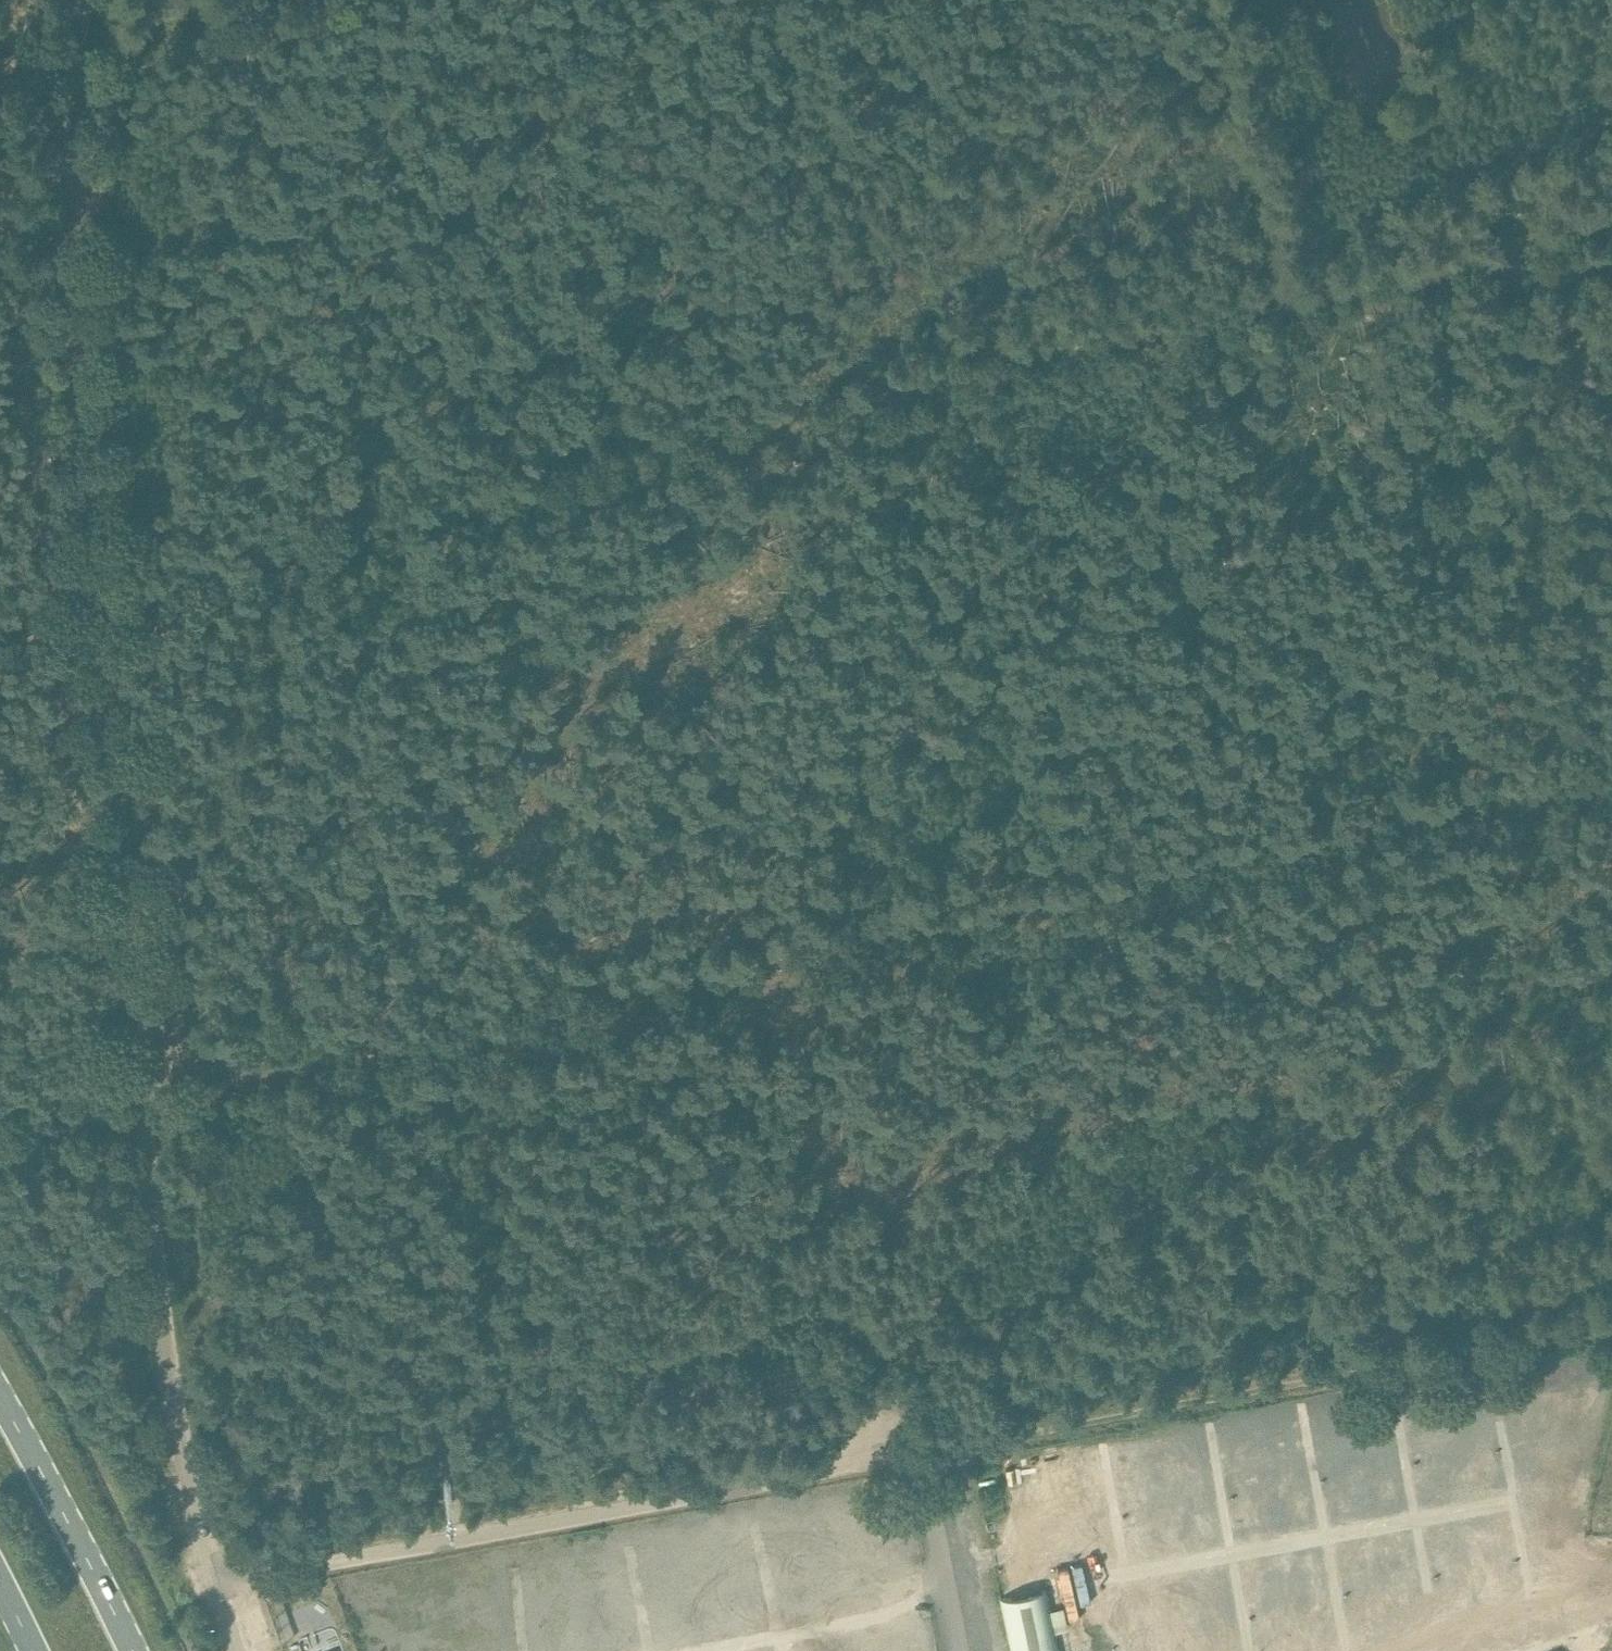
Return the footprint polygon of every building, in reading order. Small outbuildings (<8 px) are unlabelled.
[(1047,1588),(1000,1598),(1011,1650),(1060,1650),(1047,1588)]
